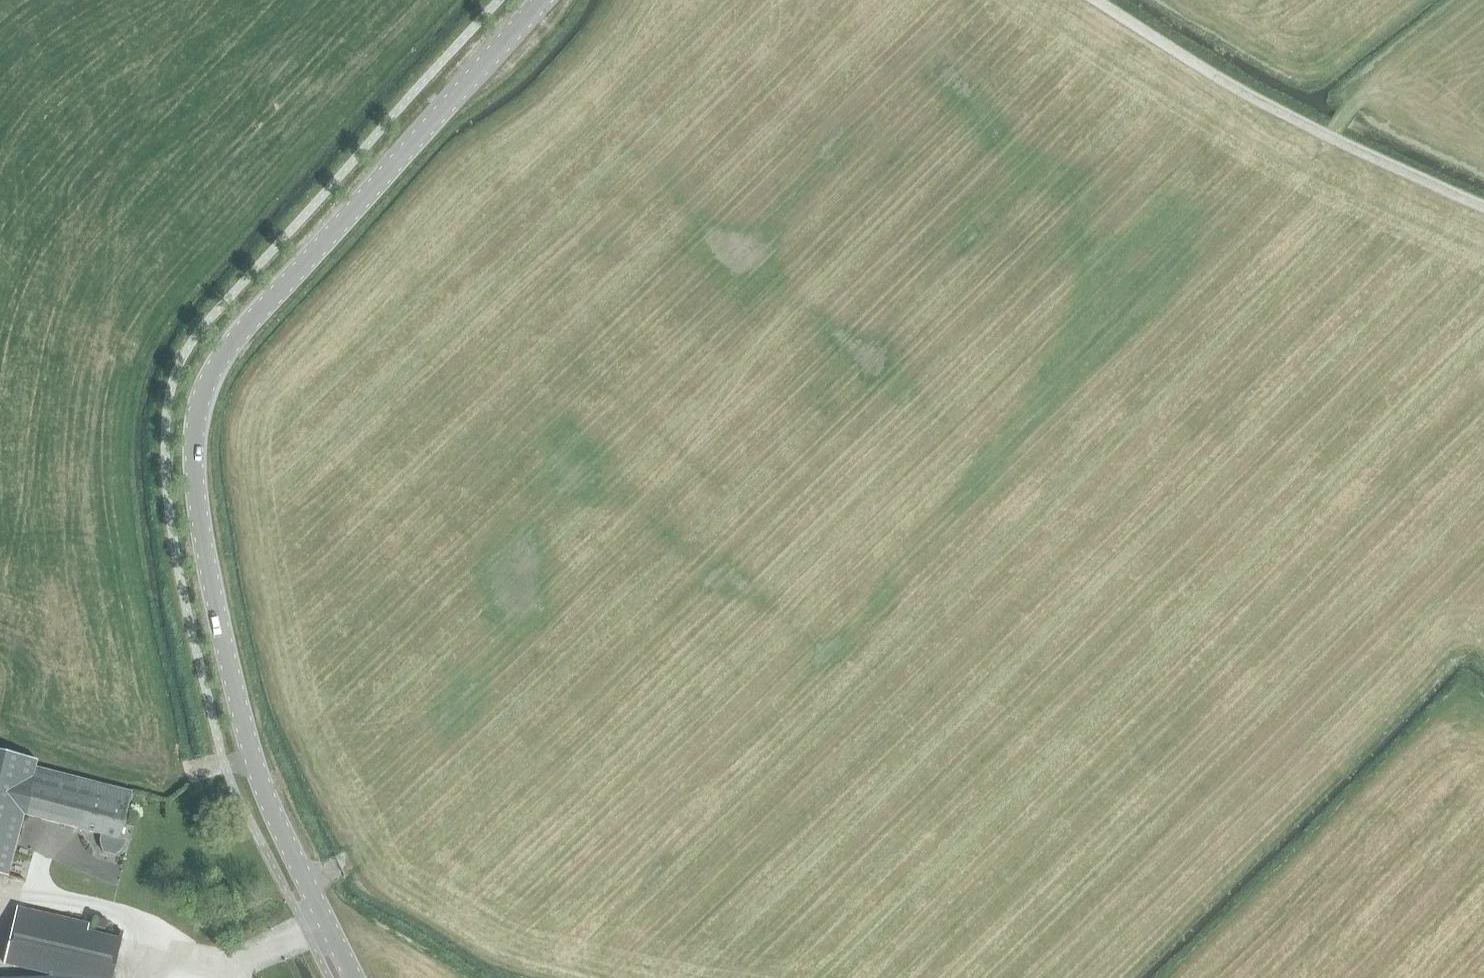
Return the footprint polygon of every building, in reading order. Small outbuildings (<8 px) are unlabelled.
[(7,877),(23,815),(78,829),(90,782),(35,768),(36,761),(0,752),(0,875),(7,877)] [(119,839),(131,793),(90,782),(78,829),(100,835),(98,840),(100,846),(102,852),(114,855),(119,851),(123,846),(124,840),(119,839)] [(107,922),(94,917),(91,925),(104,930),(107,922)]
